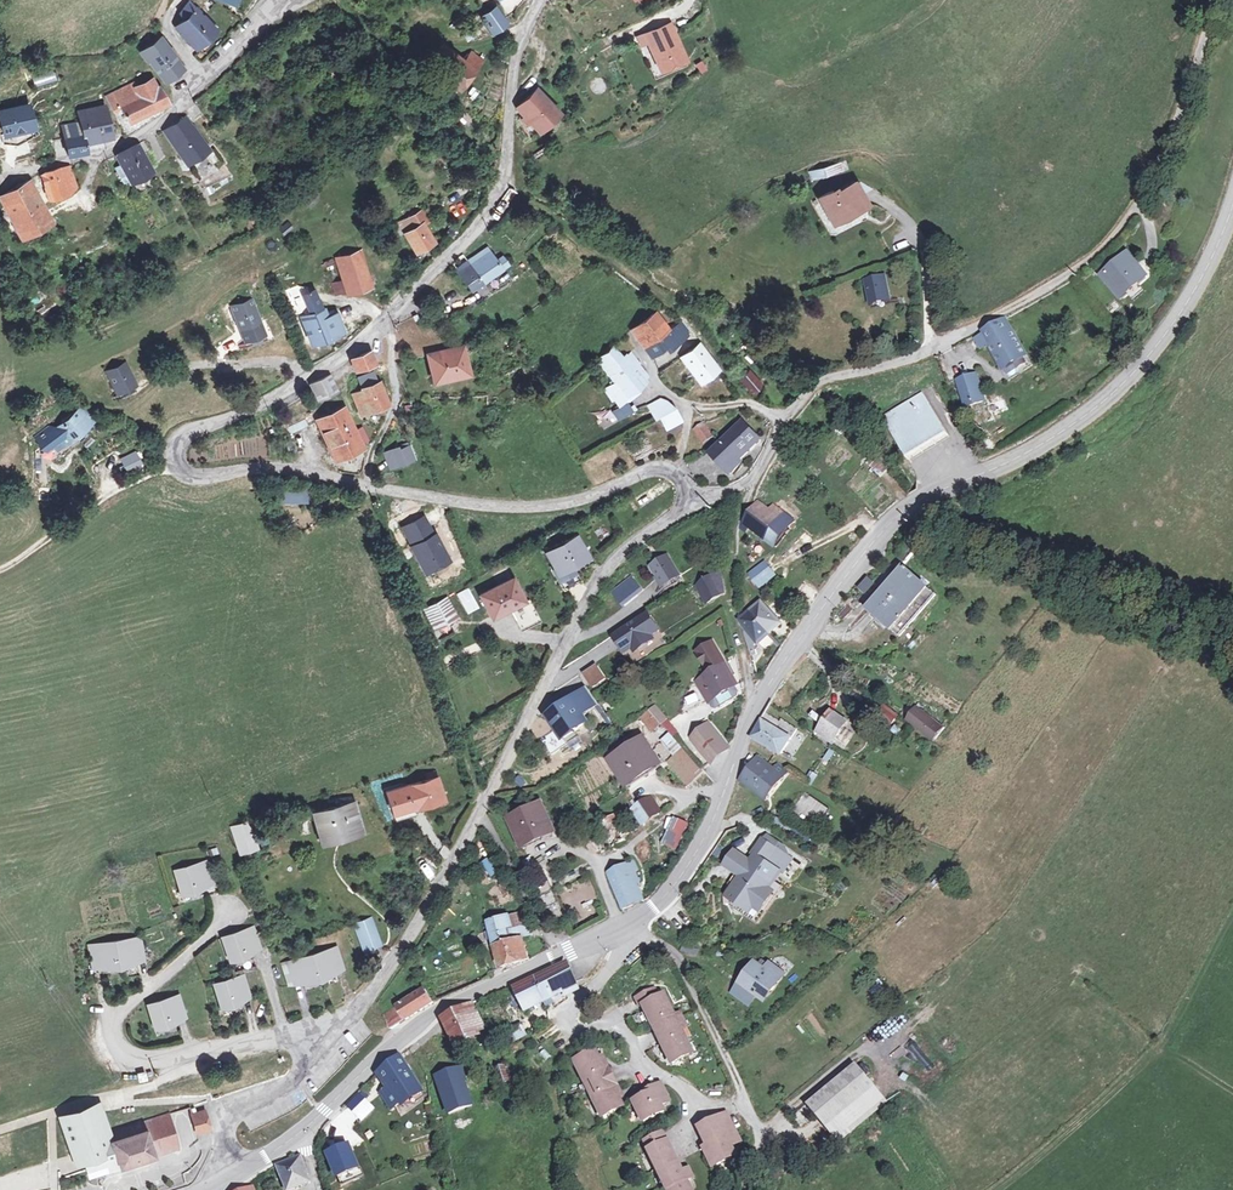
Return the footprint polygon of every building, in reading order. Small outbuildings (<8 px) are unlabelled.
[(491,5),(478,14),(488,29),(501,19),(491,5)] [(185,18),(188,22),(180,31),(198,53),(219,34),(194,6),(185,18)] [(465,23),(458,28),(464,38),(472,33),(465,23)] [(668,23),(655,28),(661,42),(650,48),(658,66),(682,56),(668,23)] [(655,28),(644,33),(650,48),(661,42),(655,28)] [(157,35),(140,49),(145,57),(147,55),(163,77),(180,64),(157,35)] [(459,59),(439,45),(423,66),(458,90),(479,58),(466,50),(459,59)] [(120,86),(105,95),(111,107),(121,102),(128,117),(166,97),(157,82),(154,83),(150,75),(134,83),(132,79),(120,86)] [(533,86),(513,102),(518,109),(511,116),(527,135),(534,130),(532,127),(553,109),(533,86)] [(0,108),(0,122),(2,131),(31,124),(27,103),(0,108)] [(103,105),(80,111),(80,121),(81,128),(107,125),(103,105)] [(181,111),(162,126),(184,162),(204,149),(181,111)] [(80,121),(61,122),(62,138),(81,136),(81,128),(80,121)] [(81,128),(81,136),(82,149),(97,147),(101,145),(99,135),(107,134),(107,125),(81,128)] [(38,135),(4,148),(9,161),(43,149),(38,135)] [(81,136),(62,138),(63,151),(82,149),(81,136)] [(56,157),(64,155),(58,138),(51,141),(56,157)] [(133,142),(114,152),(119,164),(127,179),(146,168),(133,142)] [(841,165),(836,158),(809,174),(813,181),(841,165)] [(62,164),(40,170),(45,196),(64,192),(63,186),(68,185),(62,164)] [(119,164),(113,168),(119,184),(127,179),(119,164)] [(833,187),(820,194),(832,216),(850,205),(857,207),(870,199),(857,177),(835,190),(833,187)] [(0,193),(0,201),(11,223),(25,214),(39,204),(27,178),(0,193)] [(39,204),(25,214),(32,227),(46,218),(39,204)] [(857,207),(850,205),(832,216),(834,220),(857,207)] [(424,206),(405,215),(409,225),(422,219),(428,215),(424,206)] [(25,214),(11,223),(17,236),(32,227),(25,214)] [(409,225),(402,229),(411,248),(431,237),(422,219),(409,225)] [(279,227),(283,234),(293,229),(289,222),(279,227)] [(355,247),(333,258),(342,277),(347,290),(378,276),(374,268),(366,271),(355,247)] [(489,252),(468,265),(478,280),(505,263),(499,253),(493,258),(489,252)] [(1134,255),(1109,269),(1123,294),(1149,280),(1134,255)] [(468,265),(464,259),(455,265),(459,271),(468,265)] [(468,265),(459,271),(468,286),(478,280),(468,265)] [(886,275),(871,275),(871,300),(886,299),(886,275)] [(342,277),(331,282),(336,294),(347,290),(342,277)] [(302,316),(297,318),(308,342),(339,327),(331,309),(321,313),(319,308),(313,311),(311,306),(315,304),(309,291),(304,293),(302,288),(293,287),(281,293),(292,316),(300,312),(302,316)] [(246,304),(235,309),(243,327),(254,322),(246,304)] [(650,310),(629,327),(640,342),(662,330),(650,310)] [(988,336),(985,338),(1004,366),(1015,360),(1023,355),(1029,352),(1004,315),(982,328),(988,336)] [(671,324),(662,330),(640,342),(647,352),(662,344),(665,348),(673,343),(681,335),(671,324)] [(695,340),(676,353),(696,380),(714,366),(709,358),(695,340)] [(665,348),(662,344),(647,352),(650,357),(665,348)] [(612,345),(595,358),(608,377),(629,361),(632,364),(637,360),(626,347),(618,353),(612,345)] [(462,346),(428,356),(437,382),(470,372),(462,346)] [(370,350),(354,358),(359,373),(376,364),(370,350)] [(1023,355),(1015,360),(1018,366),(1027,361),(1023,355)] [(629,361),(608,377),(606,379),(618,395),(642,376),(632,364),(629,361)] [(121,365),(110,370),(119,390),(129,386),(121,365)] [(745,367),(738,372),(748,386),(755,380),(745,367)] [(976,368),(957,375),(966,399),(986,391),(976,368)] [(329,373),(312,383),(314,388),(318,399),(337,389),(329,373)] [(606,379),(598,385),(607,397),(609,396),(613,401),(620,397),(618,395),(606,379)] [(363,388),(365,391),(354,396),(363,415),(388,403),(379,381),(363,388)] [(314,388),(304,393),(308,404),(318,399),(314,388)] [(917,392),(881,417),(909,457),(945,431),(917,392)] [(656,393),(640,402),(648,415),(651,413),(665,405),(656,393)] [(620,397),(613,401),(621,413),(628,408),(620,397)] [(27,402),(13,410),(17,418),(31,409),(27,402)] [(665,405),(651,413),(659,425),(674,415),(665,405)] [(89,422),(79,409),(47,433),(44,430),(31,440),(34,444),(34,449),(40,451),(47,446),(51,451),(89,422)] [(335,459),(367,442),(370,441),(363,427),(361,428),(354,432),(343,411),(319,422),(335,459)] [(697,418),(691,423),(700,437),(707,432),(697,418)] [(739,418),(724,431),(705,448),(718,462),(734,446),(739,451),(754,435),(739,418)] [(405,444),(388,453),(393,466),(412,457),(405,444)] [(739,451),(734,446),(718,462),(726,470),(741,453),(739,451)] [(141,454),(125,453),(125,469),(141,469),(141,454)] [(302,491),(277,490),(277,499),(302,500),(302,491)] [(764,505),(752,496),(736,523),(741,527),(745,523),(771,543),(787,525),(786,524),(792,517),(769,499),(764,505)] [(572,530),(540,546),(552,568),(549,570),(553,577),(570,568),(568,563),(570,562),(569,560),(583,552),(572,530)] [(663,553),(646,564),(657,583),(675,572),(663,553)] [(760,559),(744,570),(754,582),(770,571),(760,559)] [(929,588),(897,559),(861,602),(892,629),(929,588)] [(570,568),(553,577),(557,585),(574,576),(570,568)] [(511,572),(478,591),(490,614),(522,595),(511,572)] [(675,572),(657,583),(661,588),(678,577),(675,572)] [(626,574),(606,589),(617,602),(636,587),(626,574)] [(696,579),(690,584),(700,602),(715,593),(705,574),(696,579)] [(456,593),(467,614),(479,607),(469,587),(456,593)] [(939,596),(929,588),(892,629),(904,639),(939,596)] [(443,593),(421,605),(430,623),(452,610),(443,593)] [(749,611),(739,620),(745,629),(741,633),(745,642),(750,638),(756,644),(768,633),(780,621),(760,600),(749,611)] [(631,646),(644,638),(641,634),(652,627),(641,610),(607,631),(618,648),(628,642),(631,646)] [(689,643),(702,665),(718,656),(705,634),(689,643)] [(631,652),(636,660),(647,653),(642,645),(631,652)] [(702,665),(688,674),(700,694),(707,690),(728,678),(730,677),(718,656),(702,665)] [(728,678),(707,690),(712,699),(730,689),(731,684),(728,678)] [(579,686),(564,696),(574,712),(589,702),(579,686)] [(707,690),(700,694),(703,699),(707,701),(712,699),(707,690)] [(695,692),(682,697),(686,707),(699,702),(695,692)] [(574,712),(564,696),(539,712),(554,736),(580,720),(574,712)] [(890,725),(898,714),(885,705),(878,717),(890,725)] [(916,705),(906,717),(931,738),(941,726),(916,705)] [(662,724),(665,722),(668,719),(657,707),(653,710),(650,712),(662,724)] [(650,712),(640,719),(651,731),(662,724),(650,712)] [(847,723),(832,712),(815,732),(830,744),(847,723)] [(764,714),(752,739),(780,755),(795,729),(782,721),(781,724),(764,714)] [(701,717),(682,734),(703,759),(722,741),(701,717)] [(635,735),(602,755),(613,777),(648,756),(635,735)] [(675,743),(662,757),(683,779),(697,766),(675,743)] [(760,757),(758,759),(739,781),(765,802),(783,780),(790,773),(779,764),(775,769),(760,757)] [(435,772),(405,781),(411,803),(441,794),(435,772)] [(627,799),(631,807),(626,809),(633,821),(653,809),(646,798),(641,801),(636,794),(627,799)] [(827,815),(802,796),(789,814),(812,832),(827,815)] [(540,797),(507,815),(520,840),(553,822),(540,797)] [(345,801),(308,812),(313,831),(316,830),(319,839),(325,837),(328,832),(339,829),(347,833),(355,830),(345,801)] [(613,805),(589,818),(594,829),(585,836),(593,849),(616,837),(614,833),(625,827),(613,805)] [(676,847),(686,820),(674,815),(663,842),(676,847)] [(242,818),(223,824),(232,851),(250,845),(242,818)] [(745,858),(735,871),(741,876),(727,896),(750,912),(767,888),(775,876),(781,880),(793,864),(763,841),(752,856),(756,858),(752,863),(745,858)] [(487,849),(478,853),(487,869),(496,863),(487,849)] [(745,858),(735,851),(725,863),(735,871),(745,858)] [(625,855),(599,868),(617,904),(637,893),(626,870),(631,866),(625,855)] [(200,862),(168,872),(175,894),(208,884),(200,862)] [(505,875),(494,880),(499,891),(510,885),(505,875)] [(781,880),(775,876),(767,888),(772,891),(781,880)] [(772,891),(767,888),(750,912),(758,918),(775,894),(772,891)] [(510,924),(507,911),(487,919),(490,927),(483,929),(484,934),(492,933),(495,943),(493,944),(499,962),(525,954),(518,933),(528,930),(525,919),(510,924)] [(372,917),(353,922),(359,948),(378,943),(372,917)] [(247,927),(216,938),(224,960),(255,949),(247,927)] [(138,937),(86,943),(89,969),(141,962),(138,937)] [(334,947),(282,961),(289,985),(341,970),(334,947)] [(760,1001),(779,975),(765,965),(761,971),(750,963),(736,982),(752,994),(760,1001)] [(536,978),(504,991),(510,1003),(518,1000),(524,1011),(541,1004),(545,1009),(553,1005),(551,999),(560,995),(575,988),(565,964),(536,978)] [(239,976),(209,986),(216,1008),(246,998),(239,976)] [(728,992),(744,1004),(752,994),(736,982),(728,992)] [(432,1001),(424,988),(385,1011),(391,1025),(410,1013),(432,1001)] [(575,988),(560,995),(563,1000),(578,993),(575,988)] [(649,1030),(658,1026),(667,1043),(658,1047),(668,1067),(692,1055),(679,1030),(684,1028),(680,1019),(675,1021),(664,998),(658,1001),(653,993),(635,1002),(649,1030)] [(494,995),(488,997),(493,1008),(499,1006),(494,995)] [(175,996),(142,1005),(148,1026),(181,1018),(175,996)] [(470,1005),(469,1002),(437,1019),(439,1021),(446,1032),(453,1044),(483,1027),(476,1016),(470,1005)] [(511,1039),(524,1034),(520,1022),(506,1028),(511,1039)] [(658,1026),(649,1030),(658,1047),(667,1043),(658,1026)] [(592,1047),(573,1058),(583,1078),(592,1074),(599,1091),(592,1094),(602,1115),(623,1104),(620,1099),(615,1089),(619,1087),(605,1061),(600,1063),(597,1056),(592,1047)] [(601,1053),(597,1056),(600,1063),(605,1061),(601,1053)] [(400,1061),(381,1074),(389,1088),(378,1095),(388,1110),(399,1102),(419,1089),(400,1061)] [(458,1065),(431,1075),(446,1114),(472,1105),(458,1065)] [(505,1066),(492,1070),(495,1084),(509,1081),(505,1066)] [(868,1087),(851,1066),(805,1105),(819,1124),(823,1128),(834,1142),(882,1104),(871,1090),(868,1087)] [(144,1070),(137,1071),(138,1079),(145,1077),(144,1070)] [(592,1074),(583,1078),(592,1094),(599,1091),(592,1074)] [(648,1093),(641,1096),(634,1100),(645,1120),(664,1109),(661,1104),(670,1098),(661,1081),(646,1088),(648,1093)] [(619,1087),(615,1089),(620,1099),(623,1096),(619,1087)] [(419,1089),(399,1102),(401,1105),(414,1104),(424,1097),(419,1089)] [(359,1093),(347,1105),(363,1121),(375,1108),(359,1093)] [(91,1101),(79,1105),(84,1136),(71,1140),(74,1147),(77,1156),(83,1171),(105,1164),(103,1159),(110,1156),(112,1162),(147,1150),(139,1125),(137,1118),(126,1122),(125,1119),(102,1127),(97,1106),(93,1108),(91,1101)] [(79,1105),(53,1112),(65,1149),(74,1147),(71,1140),(84,1136),(79,1105)] [(196,1107),(185,1110),(187,1118),(197,1115),(196,1107)] [(137,1118),(139,1125),(163,1118),(161,1109),(137,1117),(137,1118)] [(717,1116),(700,1123),(709,1143),(718,1161),(736,1152),(732,1144),(741,1139),(728,1112),(720,1116),(717,1116)] [(197,1115),(187,1118),(189,1126),(200,1123),(197,1115)] [(163,1118),(139,1125),(147,1150),(170,1143),(163,1118)] [(646,1138),(671,1189),(693,1189),(687,1177),(683,1170),(678,1158),(673,1160),(671,1153),(674,1151),(664,1130),(646,1138)] [(346,1140),(323,1150),(334,1176),(358,1165),(346,1140)] [(709,1143),(704,1145),(713,1164),(718,1161),(709,1143)] [(74,1147),(65,1149),(68,1159),(77,1156),(74,1147)] [(110,1156),(103,1159),(105,1164),(112,1162),(110,1156)] [(278,1171),(285,1189),(301,1189),(308,1187),(300,1160),(278,1171)] [(690,1166),(683,1170),(687,1177),(693,1173),(690,1166)]
